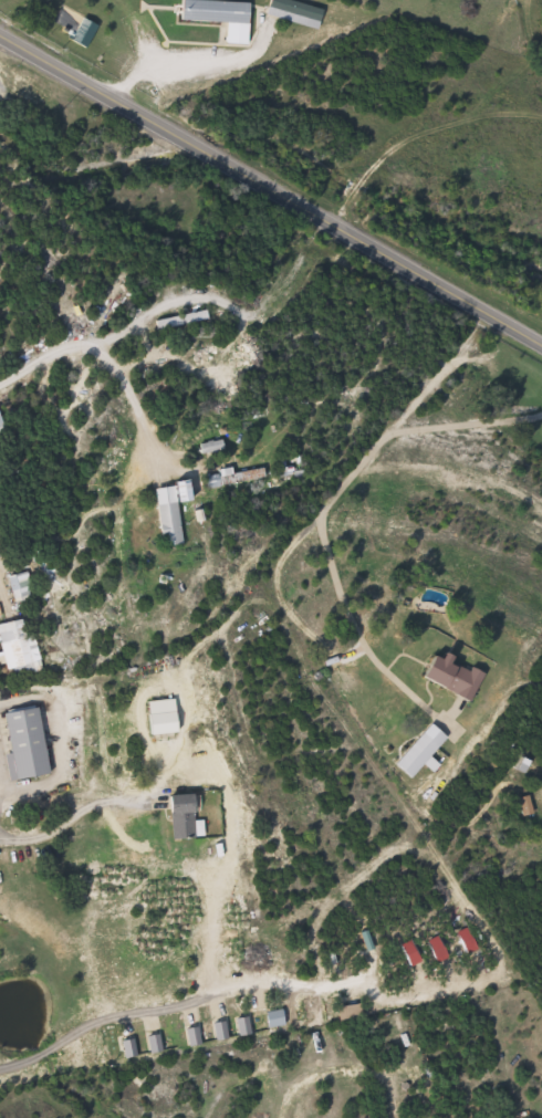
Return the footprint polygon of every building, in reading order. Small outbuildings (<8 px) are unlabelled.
[(174,21),(175,0),(193,0),(247,3),(244,45),(220,44),(221,23),(174,21)] [(261,15),(265,0),(284,0),(320,9),(314,30),(261,15)] [(212,322),(158,331),(157,321),(211,312),(212,322)] [(210,495),(208,479),(267,468),(270,484),(210,495)] [(186,544),(165,546),(159,489),(179,487),(186,544)] [(9,672),(0,634),(0,624),(30,618),(40,666),(9,672)] [(486,675),(471,701),(428,678),(441,651),(486,675)] [(181,736),(152,736),(152,701),(180,701),(181,736)] [(42,709),(53,776),(15,782),(6,714),(42,709)] [(416,780),(399,765),(432,724),(449,738),(416,780)] [(175,840),(170,797),(201,795),(205,838),(175,840)] [(517,797),(525,797),(525,814),(517,814),(517,797)]
